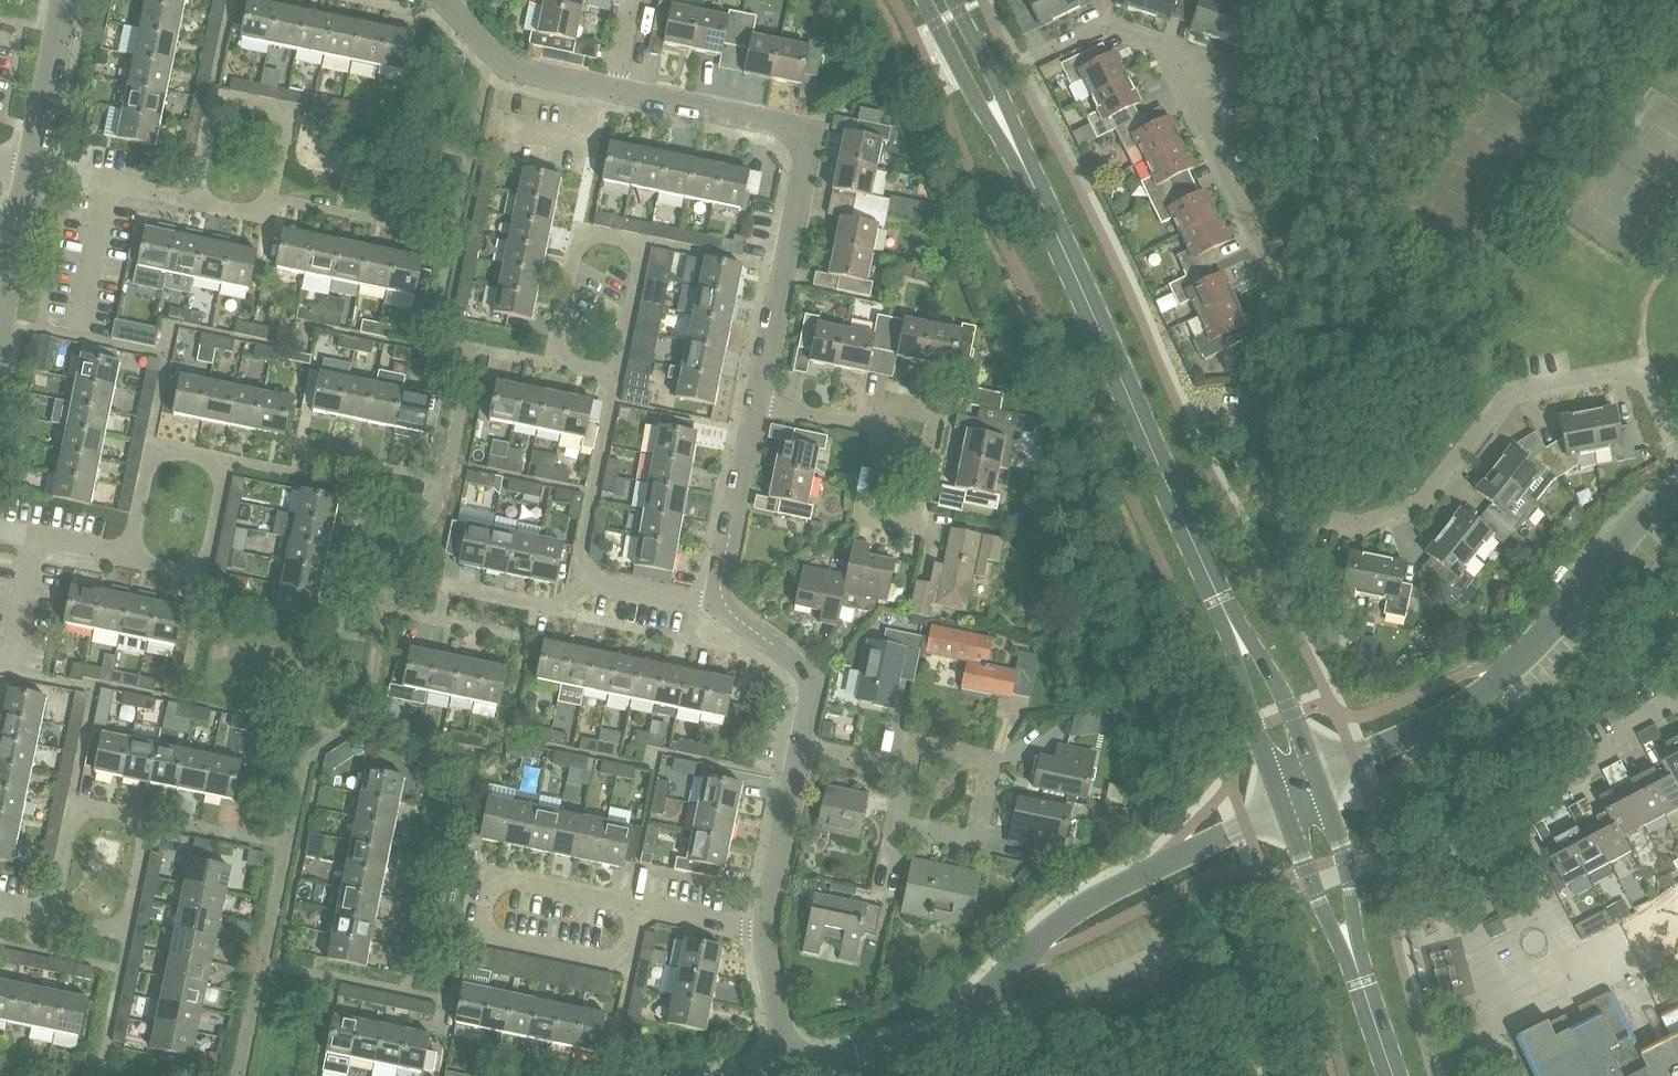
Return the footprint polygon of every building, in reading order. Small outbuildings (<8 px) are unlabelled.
[(146,1),(185,9),(187,0),(146,0),(146,1)] [(227,0),(212,0),(210,12),(224,15),(227,0)] [(270,45),(278,6),(249,0),(242,39),(270,45)] [(544,5),(584,13),(587,0),(545,0),(544,5)] [(693,49),(701,11),(675,5),(676,0),(660,0),(654,29),(668,32),(665,43),(693,49)] [(1066,16),(1058,0),(1006,0),(1014,18),(1032,10),(1041,28),(1066,16)] [(1066,16),(1091,3),(1089,0),(1058,0),(1066,16)] [(1147,0),(1117,0),(1115,5),(1142,14),(1147,0)] [(1142,14),(1168,23),(1176,0),(1147,0),(1142,14)] [(1189,1),(1200,5),(1191,31),(1217,40),(1230,2),(1225,0),(1189,0),(1189,1)] [(1230,2),(1217,40),(1244,49),(1250,30),(1262,34),(1272,2),(1266,0),(1260,0),(1256,11),(1230,2)] [(146,1),(140,29),(179,37),(185,9),(146,1)] [(538,33),(532,32),(530,46),(575,55),(584,13),(544,5),(538,33)] [(270,45),(297,50),(305,11),(278,6),(270,45)] [(297,50),(325,56),(332,17),(305,11),(297,50)] [(738,47),(745,14),(731,11),(730,17),(701,11),(693,49),(723,56),(725,44),(738,47)] [(759,17),(745,14),(738,47),(751,50),(746,74),(774,80),(782,41),(755,35),(759,17)] [(325,56),(352,61),(360,22),(332,17),(325,56)] [(352,61),(379,67),(387,28),(360,22),(352,61)] [(221,28),(209,25),(206,42),(218,45),(221,28)] [(387,28),(379,67),(408,73),(416,34),(387,28)] [(179,37),(140,29),(135,56),(173,64),(179,37)] [(774,80),(803,86),(805,74),(818,77),(825,44),(811,41),(809,47),(782,41),(774,80)] [(1092,98),(1129,80),(1117,55),(1099,64),(1092,50),(1061,66),(1072,88),(1085,82),(1092,98)] [(200,69),(212,72),(216,55),(204,53),(200,69)] [(135,56),(129,83),(168,91),(173,64),(135,56)] [(247,94),(250,82),(233,79),(231,91),(247,94)] [(195,97),(207,99),(210,82),(198,80),(195,97)] [(1117,132),(1121,130),(1115,118),(1141,105),(1129,80),(1092,98),(1100,114),(1088,119),(1099,141),(1117,132)] [(129,83),(123,110),(162,118),(168,91),(129,83)] [(262,84),(260,96),(276,100),(279,88),(262,84)] [(289,90),(287,102),(304,105),(306,93),(289,90)] [(331,111),(333,99),(317,95),(314,107),(331,111)] [(341,113),(358,116),(361,104),(344,101),(341,113)] [(189,124),(201,126),(205,110),(193,107),(189,124)] [(371,107),(369,119),(385,122),(388,110),(371,107)] [(861,108),(859,120),(880,125),(883,113),(861,108)] [(123,110),(118,139),(156,147),(162,118),(123,110)] [(1121,130),(1117,132),(1126,151),(1138,146),(1146,162),(1182,145),(1170,119),(1153,127),(1147,117),(1121,130)] [(844,131),(838,160),(878,168),(884,140),(890,142),(892,127),(880,125),(859,120),(856,133),(844,131)] [(195,155),(199,138),(187,136),(183,152),(195,155)] [(603,181),(631,187),(639,148),(611,143),(603,181)] [(1194,169),(1182,145),(1146,162),(1154,178),(1142,184),(1152,204),(1175,193),(1170,181),(1194,169)] [(639,148),(631,187),(659,193),(667,154),(639,148)] [(659,193),(686,198),(694,159),(667,154),(659,193)] [(686,198),(713,204),(721,165),(694,159),(686,198)] [(872,196),(878,168),(838,160),(833,188),(857,193),(854,207),(888,214),(891,200),(872,196)] [(497,164),(485,162),(482,178),(494,181),(497,164)] [(750,171),(721,165),(713,204),(742,210),(750,171)] [(523,170),(518,194),(557,202),(562,178),(523,170)] [(480,186),(477,203),(489,206),(492,189),(480,186)] [(1175,193),(1152,204),(1162,226),(1175,220),(1182,235),(1218,218),(1205,192),(1181,204),(1175,193)] [(552,226),(557,202),(518,194),(513,218),(552,226)] [(934,206),(923,204),(919,220),(930,222),(934,206)] [(841,216),(835,245),(874,253),(879,225),(885,227),(888,214),(854,207),(852,219),(841,216)] [(487,212),(475,210),(472,227),(484,229),(487,212)] [(611,228),(613,216),(597,213),(594,225),(611,228)] [(513,218),(508,241),(547,249),(552,226),(513,218)] [(1218,218),(1182,235),(1190,251),(1177,257),(1187,279),(1193,276),(1219,264),(1213,252),(1230,243),(1218,218)] [(639,234),(642,222),(625,219),(623,231),(639,234)] [(652,224),(650,236),(666,240),(669,228),(652,224)] [(139,267),(167,273),(175,234),(147,228),(145,236),(140,261),(139,267)] [(305,274),(313,235),(285,229),(277,268),(305,274)] [(680,230),(677,242),(694,245),(696,233),(680,230)] [(483,236),(471,233),(468,246),(480,249),(483,236)] [(129,259),(140,261),(145,236),(134,234),(129,259)] [(202,240),(175,234),(167,273),(194,278),(202,240)] [(340,241),(313,235),(305,274),(332,280),(340,241)] [(704,248),(721,251),(723,239),(707,236),(704,248)] [(194,278),(221,284),(229,245),(202,240),(194,278)] [(332,280),(360,285),(368,246),(340,241),(332,280)] [(503,264),(542,272),(547,249),(508,241),(503,264)] [(229,245),(221,284),(250,290),(258,251),(229,245)] [(840,277),(837,290),(871,297),(874,282),(868,281),(874,253),(835,245),(829,275),(840,277)] [(395,252),(368,246),(360,285),(387,291),(395,252)] [(412,307),(424,310),(432,272),(421,269),(423,258),(395,252),(387,291),(414,296),(412,307)] [(466,257),(462,273),(474,276),(478,259),(466,257)] [(738,295),(744,267),(705,259),(699,287),(738,295)] [(902,263),(899,277),(913,280),(916,266),(902,263)] [(503,264),(499,288),(538,296),(542,272),(503,264)] [(647,276),(669,281),(671,271),(649,267),(647,276)] [(1170,287),(1174,295),(1180,308),(1192,302),(1199,318),(1236,300),(1224,275),(1198,288),(1193,276),(1187,279),(1170,287)] [(461,280),(457,297),(469,300),(473,283),(461,280)] [(699,287),(693,314),(732,322),(738,295),(699,287)] [(494,312),(532,320),(538,296),(499,288),(494,312)] [(666,299),(643,294),(641,304),(664,308),(666,299)] [(1249,326),(1236,300),(1199,318),(1207,334),(1196,340),(1206,361),(1236,346),(1230,335),(1249,326)] [(171,307),(168,319),(180,322),(185,323),(188,310),(171,307)] [(300,307),(297,320),(323,325),(326,312),(300,307)] [(188,310),(185,323),(201,326),(204,314),(188,310)] [(323,325),(340,329),(342,315),(326,312),(323,325)] [(693,314),(688,342),(727,350),(732,322),(693,314)] [(810,362),(839,368),(847,328),(820,323),(821,317),(806,314),(799,347),(813,350),(810,362)] [(871,360),(883,362),(892,318),(879,315),(875,334),(847,328),(839,368),(868,374),(871,360)] [(906,320),(892,318),(883,362),(895,365),(897,357),(925,363),(934,323),(906,317),(906,320)] [(234,333),(252,337),(254,324),(237,320),(234,333)] [(364,320),(361,333),(378,336),(380,323),(364,320)] [(660,326),(637,321),(635,331),(658,336),(660,326)] [(380,323),(378,336),(395,340),(397,326),(380,323)] [(963,329),(934,323),(925,363),(955,369),(957,358),(970,360),(977,326),(964,323),(963,329)] [(252,337),(268,340),(271,327),(254,324),(252,337)] [(422,335),(420,345),(436,347),(431,332),(422,335)] [(200,345),(217,349),(219,337),(202,333),(200,345)] [(338,348),(355,351),(357,338),(340,335),(338,348)] [(219,337),(217,349),(233,352),(235,340),(219,337)] [(357,338),(355,351),(371,354),(373,342),(357,338)] [(688,342),(682,369),(721,377),(727,350),(688,342)] [(254,357),(271,360),(274,348),(256,344),(254,357)] [(392,358),(409,362),(412,350),(395,346),(392,358)] [(312,356),(274,348),(271,360),(287,363),(288,360),(310,365),(312,356)] [(654,353),(632,349),(630,358),(652,363),(654,353)] [(412,350),(409,362),(426,365),(429,353),(412,350)] [(82,355),(77,379),(116,387),(121,363),(82,355)] [(721,377),(682,369),(670,367),(668,378),(680,381),(676,398),(715,406),(721,377)] [(1201,368),(1192,372),(1196,382),(1206,378),(1201,368)] [(341,417),(349,378),(321,372),(313,411),(341,417)] [(202,420),(210,381),(182,375),(174,414),(202,420)] [(626,377),(624,387),(647,392),(649,382),(626,377)] [(377,384),(349,378),(341,417),(369,423),(377,384)] [(116,387),(77,379),(72,403),(111,411),(116,387)] [(237,387),(210,381),(202,420),(229,426),(237,387)] [(490,420),(514,425),(522,386),(498,381),(490,420)] [(404,389),(377,384),(369,423),(396,428),(404,389)] [(155,395),(156,387),(144,385),(143,393),(155,395)] [(514,425),(538,430),(546,391),(522,386),(514,425)] [(237,387),(229,426),(257,431),(265,392),(237,387)] [(969,404),(984,408),(1001,411),(1004,395),(972,388),(969,404)] [(404,389),(396,428),(424,434),(432,395),(404,389)] [(559,445),(561,435),(569,396),(546,391),(538,430),(536,440),(559,445)] [(293,398),(265,392),(257,431),(285,437),(293,398)] [(589,422),(593,401),(569,396),(561,435),(584,439),(582,448),(594,450),(599,424),(589,422)] [(150,419),(153,402),(141,400),(138,416),(150,419)] [(72,403),(67,426),(106,434),(111,411),(72,403)] [(979,433),(967,430),(961,459),(1001,468),(1009,469),(1015,441),(1012,441),(1015,427),(1017,415),(1001,411),(984,408),(981,420),(979,433)] [(1614,410),(1587,415),(1595,455),(1611,452),(1612,457),(1617,463),(1636,460),(1631,428),(1618,430),(1614,410)] [(1545,451),(1561,478),(1580,467),(1578,458),(1595,455),(1587,415),(1558,420),(1562,441),(1545,451)] [(133,440),(145,442),(148,426),(136,423),(133,440)] [(67,426),(62,449),(101,457),(106,434),(67,426)] [(654,455),(693,462),(698,434),(659,427),(654,455)] [(781,440),(775,469),(815,477),(821,450),(826,451),(829,437),(795,430),(793,443),(781,440)] [(128,463),(140,466),(143,449),(131,447),(128,463)] [(62,449),(57,473),(96,481),(101,457),(62,449)] [(1511,449),(1494,472),(1536,505),(1554,482),(1561,478),(1545,451),(1527,462),(1511,449)] [(654,455),(649,483),(689,490),(693,462),(654,455)] [(488,468),(505,472),(507,460),(491,456),(488,468)] [(609,459),(606,475),(618,478),(621,461),(609,459)] [(995,496),(1001,468),(961,459),(955,489),(966,491),(964,504),(997,511),(1000,497),(995,496)] [(507,460),(505,472),(522,475),(524,463),(507,460)] [(535,478),(552,481),(554,469),(538,466),(535,478)] [(554,469),(552,481),(568,485),(571,473),(554,469)] [(815,477),(775,469),(769,498),(780,501),(777,513),(811,520),(814,506),(810,505),(815,477)] [(123,486),(135,489),(139,472),(127,470),(123,486)] [(468,471),(465,483),(477,486),(479,473),(468,471)] [(844,475),(843,482),(857,485),(859,475),(845,472),(844,475)] [(1536,505),(1494,472),(1477,493),(1493,506),(1485,516),(1511,537),(1524,520),(1536,505)] [(96,481),(57,473),(52,497),(91,505),(96,481)] [(493,489),(496,477),(479,473),(477,486),(493,489)] [(618,478),(606,475),(602,492),(615,494),(618,478)] [(234,477),(231,491),(243,493),(246,479),(234,477)] [(508,492),(525,495),(527,483),(511,480),(508,492)] [(525,495),(541,499),(544,487),(527,483),(525,495)] [(649,483),(645,510),(684,517),(689,490),(649,483)] [(575,493),(558,489),(556,502),(573,505),(575,493)] [(335,523),(340,498),(301,490),(296,515),(335,523)] [(130,513),(134,497),(121,494),(118,511),(130,513)] [(241,504),(229,501),(226,518),(238,520),(241,504)] [(645,510),(640,538),(679,545),(684,517),(645,510)] [(1444,535),(1476,560),(1492,539),(1503,547),(1511,537),(1485,516),(1478,524),(1462,512),(1444,535)] [(598,513),(595,530),(607,532),(610,516),(598,513)] [(330,546),(335,523),(296,515),(291,538),(330,546)] [(1034,519),(1032,527),(1043,529),(1044,521),(1034,519)] [(811,520),(809,531),(822,534),(824,523),(811,520)] [(469,524),(457,522),(453,521),(450,538),(465,541),(469,524)] [(460,564),(485,569),(493,530),(469,524),(465,541),(460,564)] [(224,525),(221,541),(233,544),(236,527),(224,525)] [(904,607),(911,609),(910,613),(928,616),(929,612),(942,615),(944,605),(967,610),(974,575),(985,577),(988,559),(1002,561),(1007,539),(953,528),(947,558),(950,558),(949,565),(944,564),(943,569),(935,568),(931,585),(916,582),(913,600),(906,599),(904,607)] [(516,534),(493,530),(485,569),(508,574),(516,534)] [(595,530),(591,546),(603,549),(607,532),(595,530)] [(540,539),(516,534),(508,574),(531,579),(540,539)] [(1443,568),(1432,582),(1457,603),(1473,583),(1465,574),(1476,560),(1444,535),(1427,556),(1443,568)] [(330,546),(291,538),(286,562),(325,570),(330,546)] [(679,545),(640,538),(635,566),(674,573),(679,545)] [(540,539),(531,579),(556,584),(564,544),(540,539)] [(879,605),(880,599),(888,601),(896,561),(869,555),(871,544),(854,540),(847,574),(845,592),(842,606),(869,612),(872,612),(875,611),(876,610),(877,608),(879,605)] [(1540,556),(1548,563),(1557,552),(1549,545),(1540,556)] [(220,548),(216,565),(228,567),(232,551),(220,548)] [(1344,584),(1332,581),(1331,594),(1369,601),(1377,562),(1349,556),(1344,584)] [(321,593),(325,570),(286,562),(282,585),(321,593)] [(1404,567),(1377,562),(1369,601),(1387,604),(1384,618),(1406,622),(1412,590),(1400,588),(1404,567)] [(842,606),(845,592),(847,574),(804,565),(796,604),(823,610),(820,622),(838,626),(842,606)] [(212,588),(213,589),(224,591),(227,574),(215,572),(212,588)] [(101,591),(73,585),(65,624),(93,630),(101,591)] [(316,618),(321,593),(282,585),(277,610),(316,618)] [(93,630),(121,635),(129,596),(101,591),(93,630)] [(121,635),(148,641),(156,602),(129,596),(121,635)] [(148,641),(176,647),(184,608),(156,602),(148,641)] [(1030,696),(1039,654),(1020,650),(1016,670),(987,664),(993,636),(933,624),(927,653),(969,661),(963,689),(1011,699),(1012,693),(1030,696)] [(858,698),(893,705),(899,679),(915,683),(924,636),(887,629),(883,645),(869,642),(858,698)] [(537,680),(562,685),(570,646),(545,641),(537,680)] [(593,651),(570,646),(562,685),(585,689),(593,651)] [(404,687),(428,692),(436,653),(412,648),(404,687)] [(585,689),(609,694),(617,655),(593,651),(585,689)] [(428,692),(451,697),(460,658),(436,653),(428,692)] [(1359,654),(1357,665),(1373,668),(1375,658),(1359,654)] [(609,694),(632,699),(640,660),(617,655),(609,694)] [(451,697),(475,702),(483,663),(460,658),(451,697)] [(640,660),(632,699),(655,704),(663,665),(640,660)] [(74,663),(71,680),(83,682),(84,677),(83,677),(86,665),(74,663)] [(483,663),(475,702),(499,707),(507,668),(483,663)] [(83,677),(84,677),(100,681),(103,669),(86,665),(83,677)] [(655,704),(679,709),(687,670),(663,665),(655,704)] [(679,709),(702,713),(710,674),(687,670),(679,709)] [(138,688),(141,676),(124,673),(122,685),(138,688)] [(710,674),(702,713),(726,718),(734,679),(710,674)] [(157,680),(141,676),(138,688),(155,692),(157,680)] [(4,714),(43,722),(48,698),(9,690),(4,714)] [(122,704),(138,708),(141,696),(124,692),(122,704)] [(157,699),(141,696),(138,708),(155,711),(157,699)] [(176,716),(193,719),(195,707),(179,704),(176,716)] [(212,711),(195,707),(193,719),(209,723),(212,711)] [(85,714),(73,711),(69,728),(81,730),(85,714)] [(0,732),(0,738),(38,746),(43,722),(4,714),(0,732)] [(248,731),(251,719),(234,715),(232,727),(248,731)] [(1080,737),(1102,734),(1099,716),(1083,717),(1080,737)] [(402,732),(419,736),(422,724),(405,720),(402,732)] [(438,727),(422,724),(419,736),(436,739),(438,727)] [(550,743),(552,731),(536,728),(533,740),(550,743)] [(1664,740),(1658,728),(1648,733),(1655,745),(1664,740)] [(449,742),(466,745),(468,733),(452,730),(449,742)] [(552,731),(550,743),(566,747),(569,735),(552,731)] [(634,748),(646,750),(647,745),(649,733),(637,731),(634,748)] [(95,772),(124,778),(132,739),(103,733),(95,772)] [(485,737),(468,733),(466,745),(482,749),(485,737)] [(666,737),(649,733),(647,745),(664,749),(666,737)] [(1669,774),(1659,753),(1655,745),(1648,733),(1640,737),(1662,778),(1649,785),(1667,819),(1677,814),(1677,789),(1670,774),(1669,774)] [(80,737),(68,735),(65,751),(77,754),(80,737)] [(596,753),(599,741),(582,737),(580,749),(596,753)] [(33,769),(38,746),(0,738),(0,762),(33,769)] [(151,784),(159,745),(132,739),(124,778),(151,784)] [(693,755),(696,743),(679,739),(677,751),(693,755)] [(615,744),(599,741),(596,753),(613,756),(615,744)] [(507,754),(524,757),(526,745),(509,742),(507,754)] [(712,746),(696,743),(693,755),(710,758),(712,746)] [(1659,753),(1669,774),(1670,774),(1677,789),(1677,743),(1659,753)] [(186,750),(159,745),(151,784),(178,789),(186,750)] [(543,748),(526,745),(524,757),(521,770),(530,772),(533,759),(540,760),(543,748)] [(1035,788),(1086,799),(1096,753),(1067,747),(1064,763),(1041,758),(1035,788)] [(186,750),(178,789),(205,795),(213,756),(186,750)] [(570,767),(573,755),(556,751),(554,763),(570,767)] [(573,755),(570,767),(587,770),(589,758),(573,755)] [(242,762),(213,756),(205,795),(234,801),(242,762)] [(72,777),(75,760),(63,758),(60,775),(72,777)] [(617,776),(620,764),(603,761),(600,773),(617,776)] [(28,792),(33,769),(0,762),(0,787),(28,792)] [(620,764),(617,776),(634,779),(636,767),(620,764)] [(1614,769),(1621,783),(1631,779),(1623,764),(1614,769)] [(1621,783),(1614,769),(1605,773),(1613,788),(1621,783)] [(367,770),(362,794),(401,802),(406,778),(367,770)] [(704,776),(699,805),(737,813),(743,784),(704,776)] [(658,779),(655,796),(667,798),(670,782),(658,779)] [(55,798),(67,800),(70,784),(58,781),(55,798)] [(1628,796),(1646,830),(1667,819),(1649,785),(1628,796)] [(818,830),(860,839),(869,795),(827,786),(818,830)] [(23,816),(28,792),(0,787),(0,811),(23,816)] [(428,808),(440,810),(443,794),(431,791),(428,808)] [(396,826),(401,802),(362,794),(357,818),(396,826)] [(663,815),(667,798),(655,796),(651,813),(663,815)] [(1623,841),(1627,841),(1646,830),(1628,796),(1606,808),(1610,817),(1611,817),(1623,841)] [(1020,798),(1013,827),(1038,833),(1035,848),(1061,854),(1071,809),(1020,798)] [(506,844),(514,804),(490,799),(482,839),(506,844)] [(1579,806),(1586,819),(1595,814),(1588,801),(1579,806)] [(537,809),(514,804),(506,844),(529,849),(537,809)] [(66,807),(54,805),(50,821),(62,824),(66,807)] [(737,813),(699,805),(693,832),(732,840),(737,813)] [(1577,824),(1586,819),(1579,806),(1570,811),(1577,824)] [(537,809),(529,849),(553,853),(561,813),(537,809)] [(19,839),(23,816),(0,811),(0,835),(19,839)] [(584,818),(561,813),(553,853),(576,858),(584,818)] [(435,834),(438,817),(426,815),(423,831),(435,834)] [(1633,855),(1627,841),(1623,841),(1611,817),(1610,817),(1590,827),(1611,867),(1633,855)] [(357,818),(352,841),(391,849),(396,826),(357,818)] [(584,818),(576,858),(599,863),(607,823),(584,818)] [(632,828),(607,823),(599,863),(624,868),(632,828)] [(1543,842),(1552,837),(1546,824),(1536,829),(1543,842)] [(1590,827),(1569,838),(1590,878),(1611,867),(1590,827)] [(45,845),(57,847),(61,831),(49,828),(45,845)] [(726,869),(732,840),(693,832),(687,861),(726,869)] [(13,864),(19,839),(0,835),(0,861),(13,864)] [(659,838),(647,835),(643,852),(655,854),(659,838)] [(418,855),(430,857),(433,840),(421,838),(418,855)] [(1568,890),(1590,878),(1569,838),(1547,850),(1568,890)] [(352,841),(347,864),(386,872),(391,849),(352,841)] [(40,869),(52,872),(56,855),(44,852),(40,869)] [(164,854),(152,852),(149,869),(161,871),(164,854)] [(186,884),(226,893),(231,868),(191,860),(186,884)] [(1663,864),(1668,875),(1676,871),(1671,860),(1663,864)] [(413,878),(425,880),(429,864),(417,861),(413,878)] [(903,909),(972,923),(981,876),(913,862),(903,909)] [(343,888),(381,896),(386,872),(347,864),(343,888)] [(1022,889),(1031,877),(1022,870),(1013,883),(1022,889)] [(1671,874),(1660,881),(1664,890),(1665,890),(1676,883),(1671,874)] [(159,879),(147,876),(143,893),(155,896),(159,879)] [(832,883),(830,890),(856,896),(857,889),(832,883)] [(221,916),(226,893),(186,884),(181,908),(221,916)] [(424,887),(412,885),(408,901),(420,904),(424,887)] [(343,888),(338,911),(377,919),(381,896),(343,888)] [(814,893),(812,903),(803,952),(820,955),(823,937),(844,941),(840,959),(856,963),(862,933),(876,935),(882,907),(814,893)] [(1625,899),(1611,907),(1619,922),(1633,914),(1625,899)] [(139,916),(151,919),(154,902),(142,900),(139,916)] [(1576,926),(1577,928),(1583,940),(1619,922),(1611,907),(1590,918),(1576,926)] [(221,916),(181,908),(176,931),(216,939),(221,916)] [(404,925),(416,927),(419,911),(407,908),(404,925)] [(338,911),(333,935),(372,943),(377,919),(338,911)] [(1510,929),(1507,922),(1503,915),(1500,917),(1486,923),(1493,937),(1510,929)] [(137,923),(134,940),(146,942),(149,926),(137,923)] [(211,963),(216,939),(176,931),(171,955),(211,963)] [(411,951),(414,934),(402,931),(399,948),(411,951)] [(640,960),(652,963),(666,965),(668,953),(654,951),(658,934),(646,931),(640,960)] [(372,943),(333,935),(328,959),(367,967),(372,943)] [(685,940),(679,968),(718,976),(724,948),(685,940)] [(129,963),(141,966),(144,949),(132,946),(129,963)] [(467,968),(477,970),(481,947),(472,946),(467,968)] [(6,950),(4,962),(20,965),(23,953),(6,950)] [(501,975),(506,952),(496,951),(492,973),(501,975)] [(29,955),(27,967),(44,970),(46,958),(29,955)] [(207,986),(211,963),(171,955),(167,978),(207,986)] [(525,980),(529,957),(520,955),(515,978),(525,980)] [(397,956),(394,973),(406,975),(409,958),(397,956)] [(69,963),(53,960),(50,972),(67,975),(69,963)] [(548,985),(553,962),(543,960),(539,983),(548,985)] [(652,963),(640,960),(637,977),(649,979),(652,963)] [(78,965),(75,977),(92,980),(94,968),(78,965)] [(562,987),(572,989),(576,967),(567,965),(562,987)] [(1657,967),(1646,973),(1654,988),(1665,982),(1657,967)] [(679,968),(673,995),(712,1004),(718,976),(679,968)] [(124,986),(136,989),(140,972),(128,970),(124,986)] [(586,992),(595,994),(600,972),(590,970),(586,992)] [(167,978),(162,1001),(202,1009),(207,986),(167,978)] [(8,1022),(16,984),(0,980),(0,1020),(8,1022)] [(40,988),(16,984),(8,1022),(32,1027),(40,988)] [(464,985),(459,1009),(456,1024),(480,1029),(488,990),(464,985)] [(366,989),(349,986),(347,998),(363,1001),(366,989)] [(634,987),(631,1004),(643,1006),(646,990),(634,987)] [(32,1027),(55,1032),(63,993),(40,988),(32,1027)] [(480,1029),(504,1033),(512,995),(488,990),(480,1029)] [(1183,1007),(1196,1005),(1194,990),(1181,992),(1183,1007)] [(373,991),(370,1003),(387,1006),(389,994),(373,991)] [(1673,1039),(1643,1054),(1613,992),(1581,1008),(1588,1023),(1574,1030),(1582,1046),(1534,1069),(1537,1075),(1677,1075),(1677,1050),(1673,1039)] [(88,999),(63,993),(55,1032),(80,1037),(88,999)] [(119,1010),(131,1012),(135,996),(123,993),(119,1010)] [(504,1033),(527,1038),(535,999),(512,995),(504,1033)] [(712,1004),(673,995),(667,1024),(706,1032),(712,1004)] [(410,1011),(413,999),(396,996),(393,1008),(410,1011)] [(551,1043),(559,1004),(535,999),(527,1038),(551,1043)] [(197,1033),(202,1009),(162,1001),(157,1025),(197,1033)] [(435,1016),(437,1004),(420,1001),(418,1013),(435,1016)] [(551,1043),(574,1048),(582,1009),(559,1004),(551,1043)] [(1662,1016),(1673,1039),(1677,1037),(1677,1008),(1662,1016)] [(606,1014),(582,1009),(574,1048),(598,1053),(606,1014)] [(327,1053),(352,1059),(360,1020),(335,1015),(327,1053)] [(1574,1030),(1567,1016),(1519,1039),(1534,1069),(1582,1046),(1574,1030)] [(118,1017),(115,1033),(127,1036),(130,1019),(118,1017)] [(375,1063),(383,1025),(360,1020),(352,1059),(375,1063)] [(192,1057),(197,1033),(157,1025),(152,1049),(192,1057)] [(375,1063),(398,1068),(406,1029),(383,1025),(375,1063)] [(220,1028),(217,1038),(223,1039),(227,1040),(229,1030),(220,1028)] [(431,1034),(406,1029),(398,1068),(423,1073),(431,1034)] [(215,1072),(218,1054),(210,1052),(209,1055),(199,1053),(196,1068),(215,1072)]
